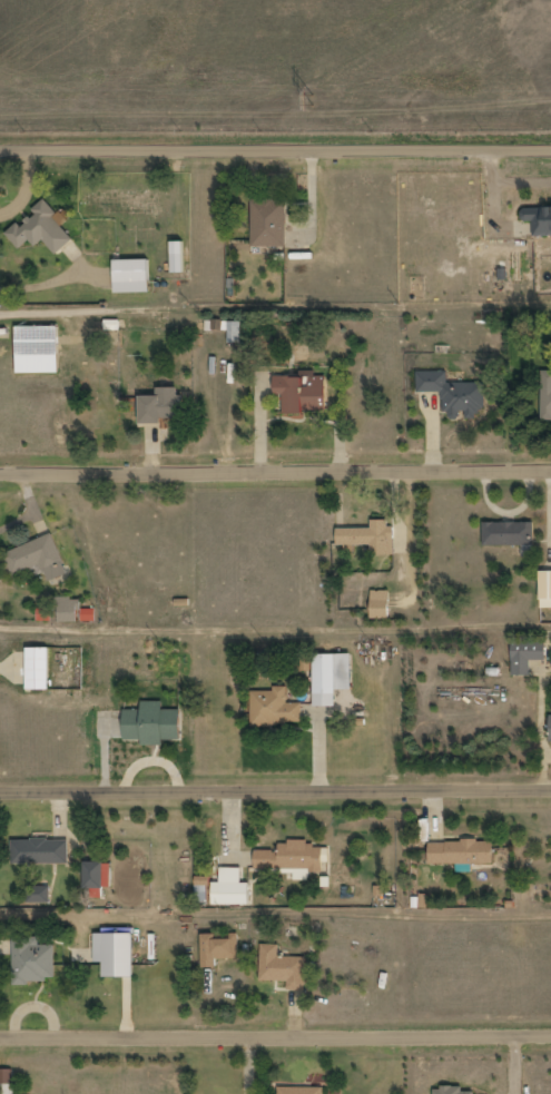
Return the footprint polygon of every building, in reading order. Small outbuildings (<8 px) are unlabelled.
[(6,233),(21,253),(40,237),(55,255),(76,237),(43,200),(6,233)] [(286,201),(252,201),(252,248),(286,248),(286,201)] [(521,209),(522,223),(532,223),(533,238),(550,238),(550,209),(521,209)] [(183,243),(173,243),(173,273),(183,273),(183,243)] [(149,260),(114,261),(115,294),(149,293),(149,260)] [(241,323),(229,323),(229,343),(241,343),(241,323)] [(58,374),(58,328),(16,328),(16,374),(58,374)] [(541,372),(541,422),(550,422),(550,372),(541,372)] [(447,384),(449,373),(417,373),(417,394),(444,394),(443,417),(484,418),(484,385),(447,384)] [(274,397),(283,397),(283,414),(326,414),(326,377),(274,377),(274,397)] [(140,423),(185,422),(184,387),(152,388),(152,400),(140,400),(140,423)] [(393,558),(393,522),(372,522),(372,531),(336,531),(336,548),(371,548),(371,558),(393,558)] [(534,523),(484,523),(484,548),(534,548),(534,523)] [(69,576),(55,536),(3,554),(12,576),(41,565),(48,583),(69,576)] [(540,572),(540,609),(550,609),(550,572),(540,572)] [(371,592),(371,620),(390,620),(390,592),(371,592)] [(59,623),(78,623),(78,612),(81,612),(81,598),(53,598),(53,613),(59,613),(59,623)] [(512,678),(531,678),(531,662),(545,662),(545,643),(512,643),(512,678)] [(28,648),(28,690),(49,690),(50,649),(28,648)] [(314,708),(336,708),(336,691),(352,691),(352,656),(313,656),(314,708)] [(252,728),(302,727),(301,704),(287,706),(287,691),(250,692),(252,728)] [(124,710),(124,743),(179,743),(180,711),(163,711),(163,702),(141,702),(141,711),(124,710)] [(69,840),(12,840),(12,866),(69,866),(69,840)] [(493,842),(430,841),(430,865),(493,866),(493,842)] [(279,851),(255,851),(255,871),(323,871),(323,844),(279,844),(279,851)] [(106,864),(85,864),(85,890),(106,890),(106,864)] [(196,902),(209,902),(209,877),(196,877),(196,902)] [(222,906),(248,906),(248,884),(222,884),(222,906)] [(28,904),(49,904),(49,889),(28,889),(28,904)] [(94,932),(94,964),(104,964),(104,978),(134,978),(134,932),(94,932)] [(238,935),(201,935),(201,969),(216,969),(216,960),(238,960),(238,935)] [(12,986),(55,986),(55,947),(41,947),(41,940),(13,939),(12,986)] [(260,946),(259,983),(287,983),(286,992),(305,993),(306,958),(279,958),(279,946),(260,946)] [(0,1070),(0,1084),(13,1083),(13,1070),(0,1070)]
